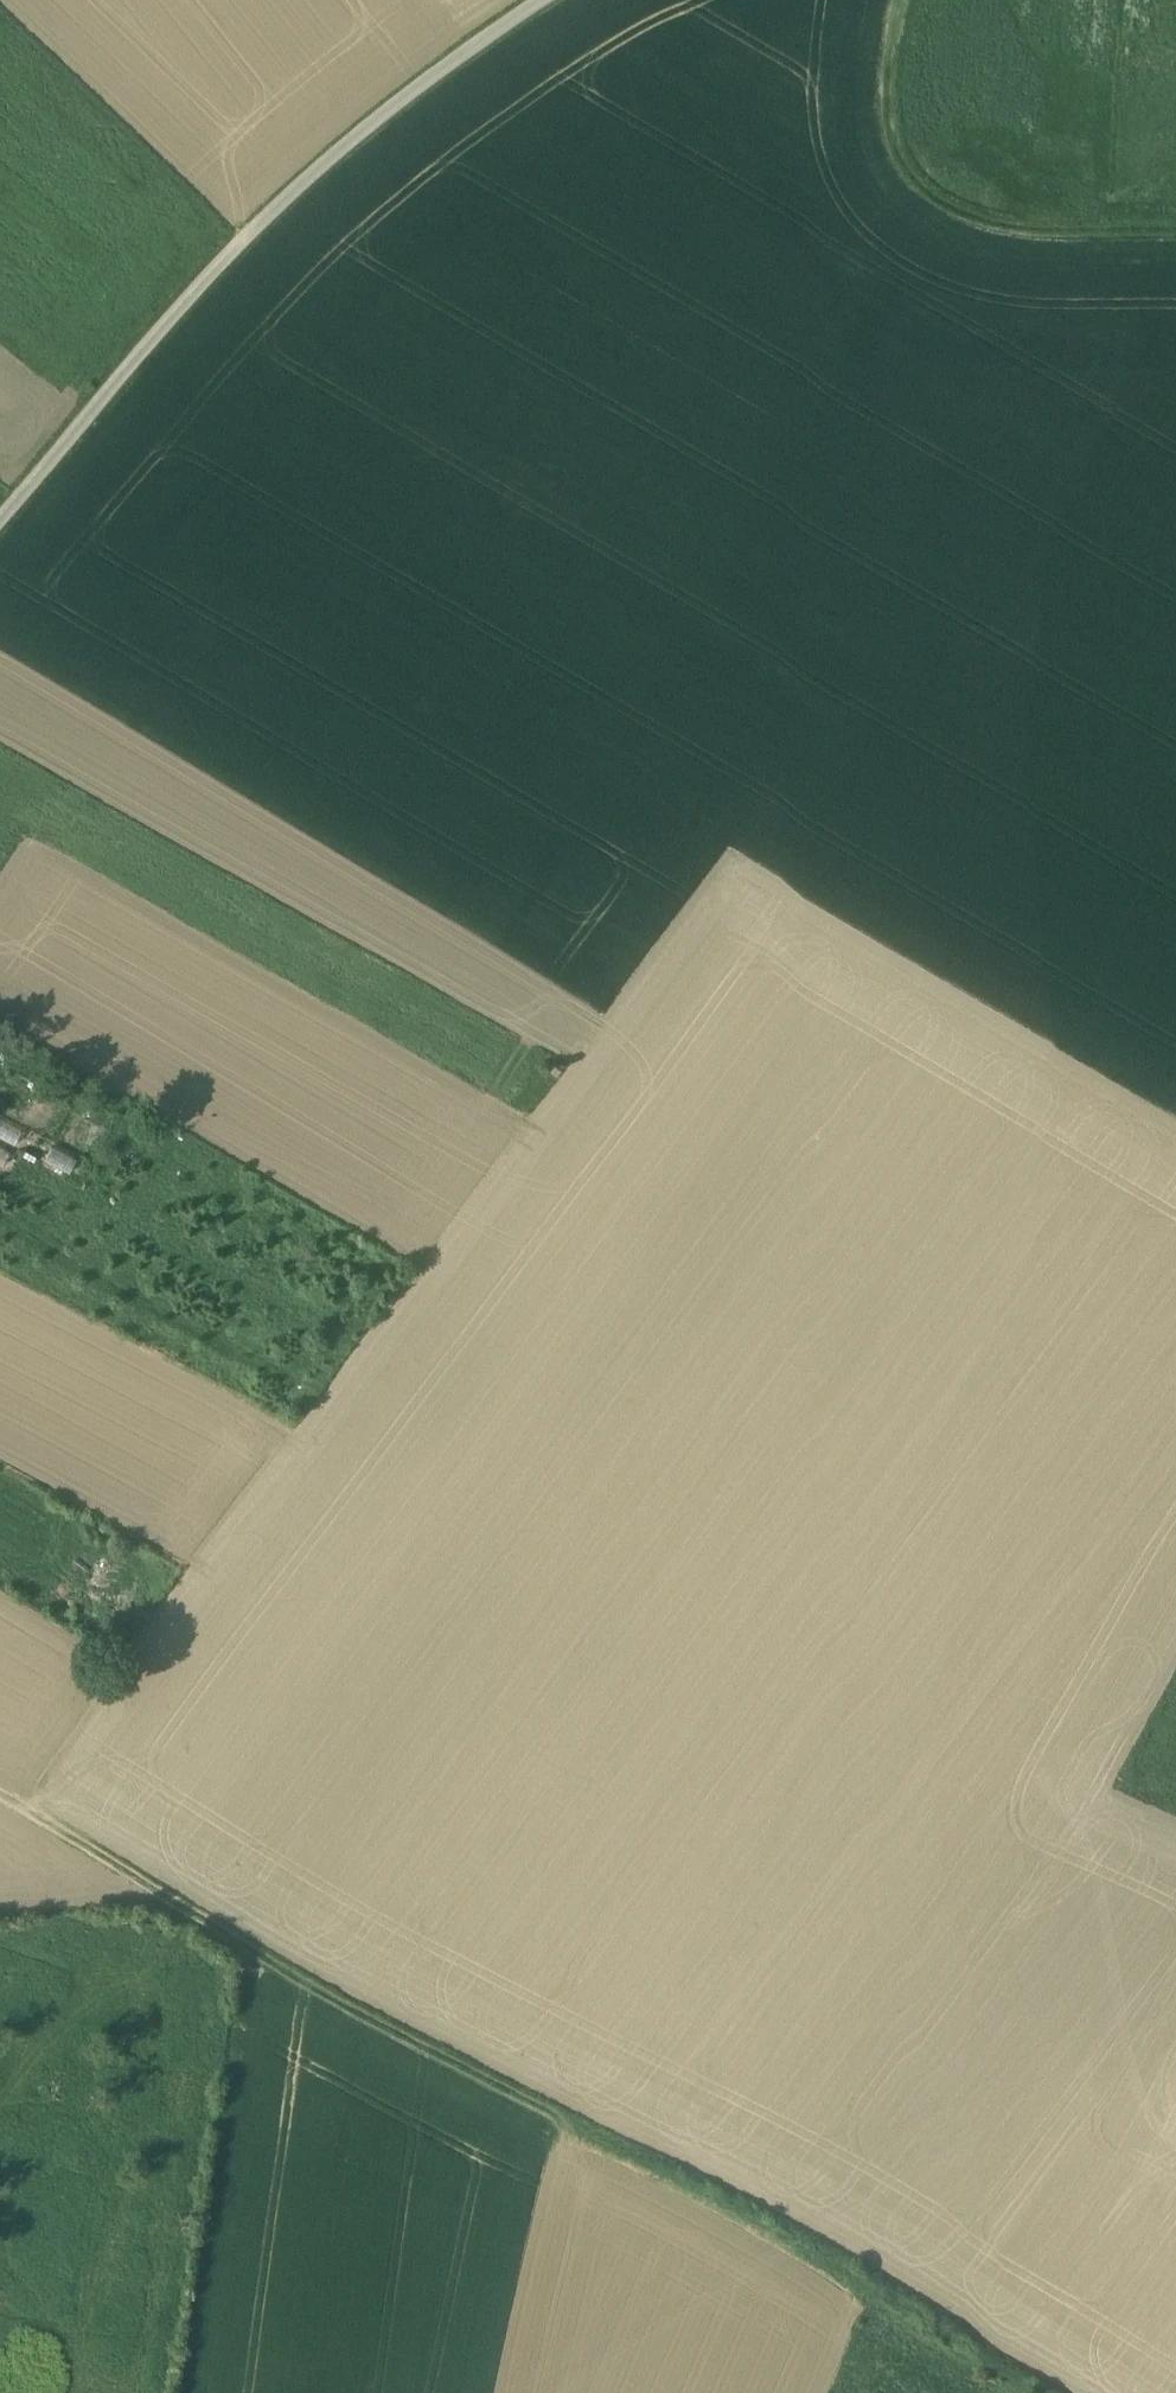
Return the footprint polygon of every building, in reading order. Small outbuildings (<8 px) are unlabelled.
[(71,1169),(77,1154),(47,1143),(41,1158),(71,1169)]
